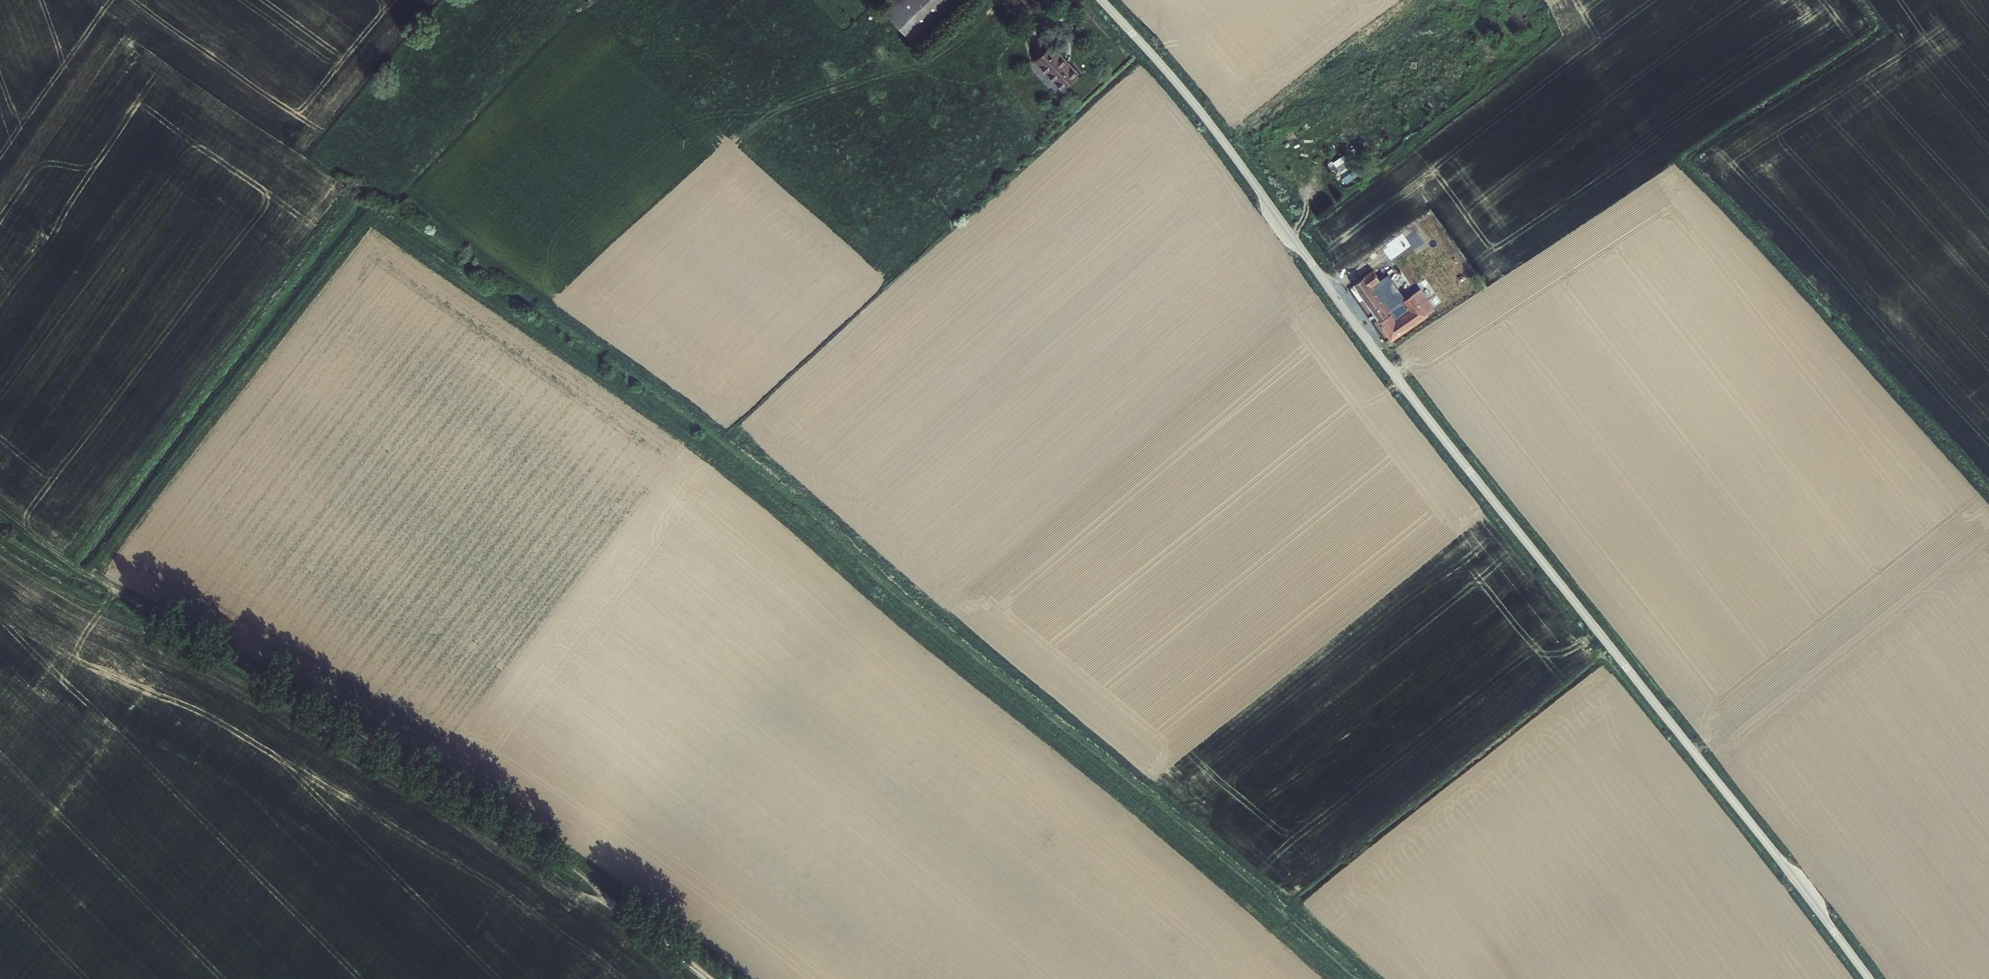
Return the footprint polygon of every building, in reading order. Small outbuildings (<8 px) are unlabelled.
[(886,7),(916,40),(960,0),(894,0),(886,7)] [(1052,43),(1034,60),(1062,90),(1080,73),(1052,43)] [(1333,162),(1343,176),(1355,167),(1345,153),(1333,162)] [(1355,167),(1343,176),(1343,177),(1346,181),(1347,182),(1360,172),(1356,167),(1355,167)] [(1359,279),(1353,284),(1383,327),(1382,328),(1391,341),(1428,315),(1427,314),(1435,308),(1420,288),(1406,298),(1403,299),(1410,309),(1395,319),(1372,285),(1380,279),(1379,279),(1372,269),(1358,278),(1359,279)] [(1388,273),(1379,279),(1380,279),(1372,285),(1395,319),(1410,309),(1403,299),(1406,298),(1388,273)]
